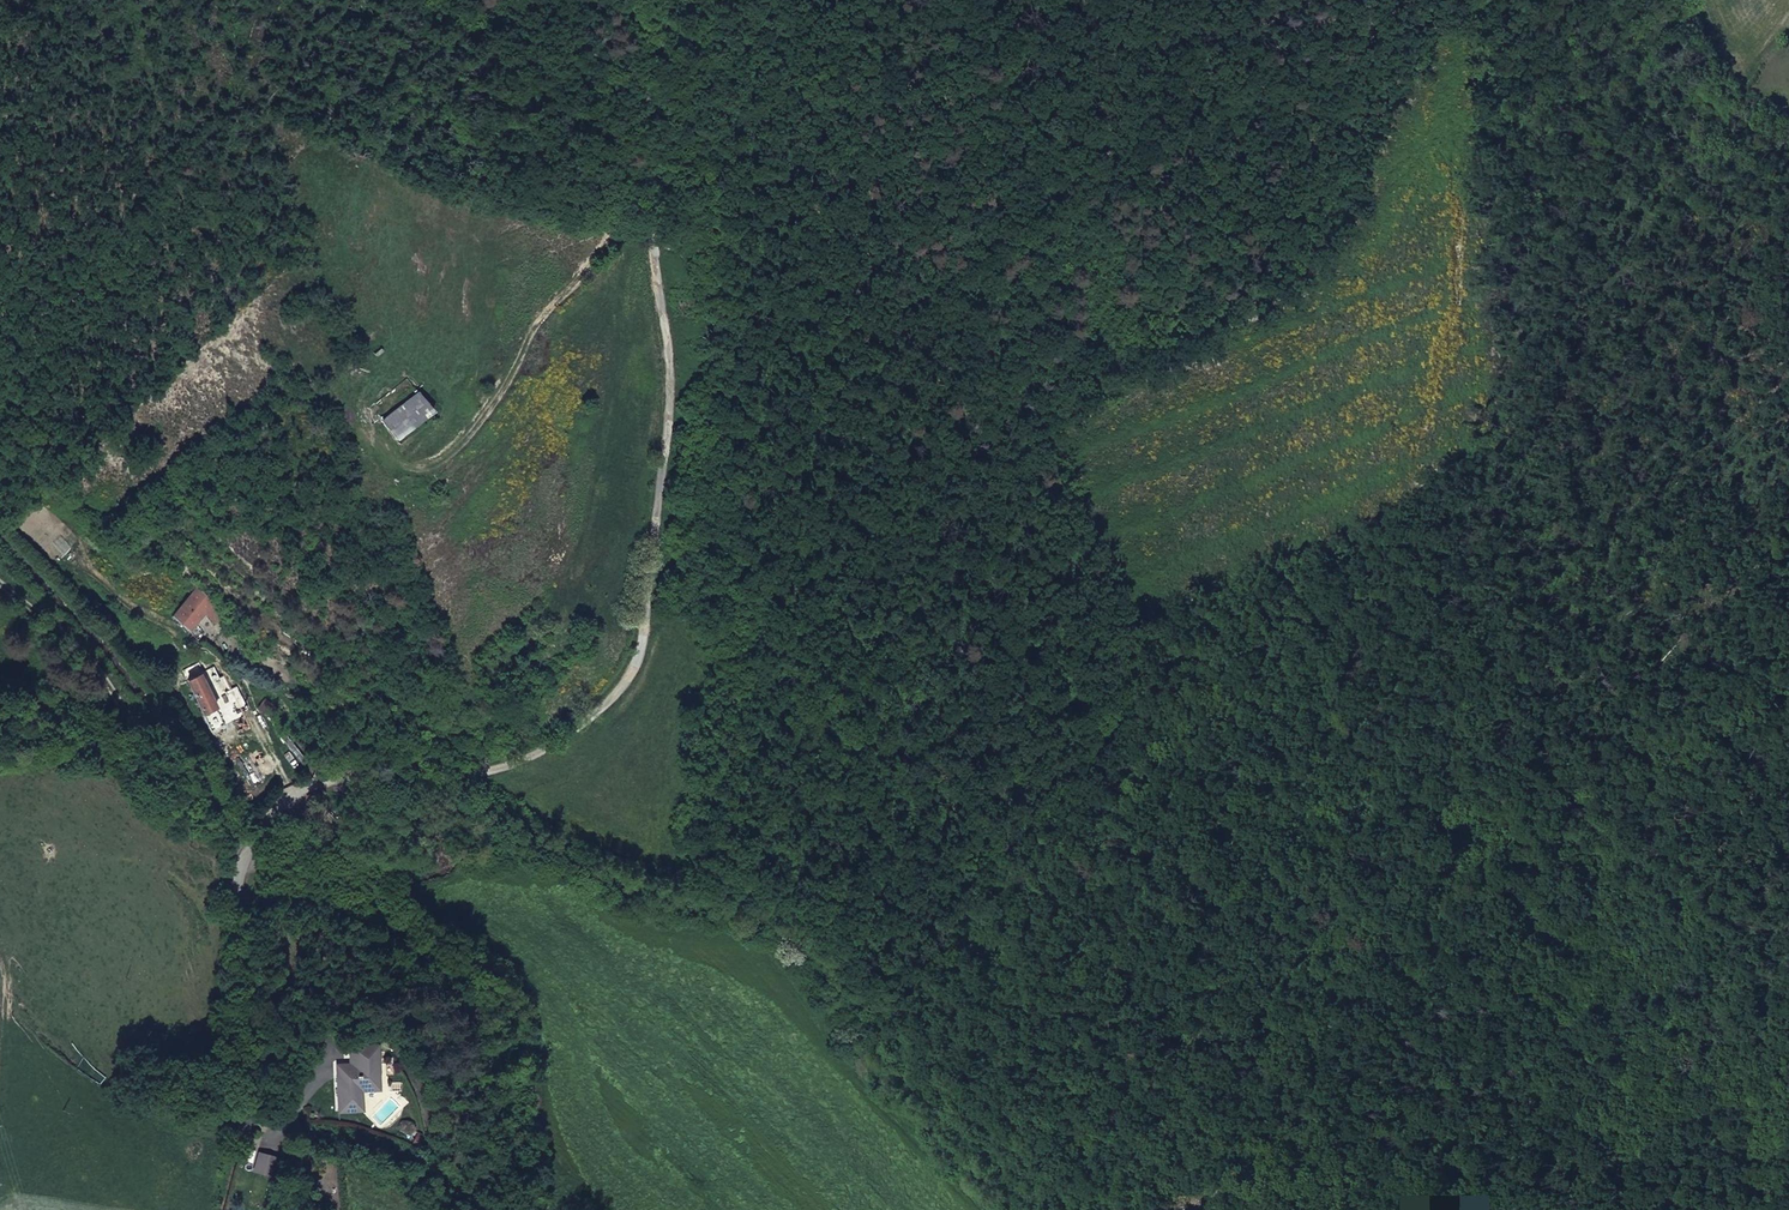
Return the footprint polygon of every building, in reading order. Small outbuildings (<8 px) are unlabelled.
[(395,440),(432,413),(418,394),(381,421),(395,440)] [(197,591),(171,617),(187,632),(204,615),(215,625),(223,618),(197,591)] [(188,681),(198,677),(193,667),(184,672),(188,681)] [(249,693),(256,687),(240,674),(235,680),(249,693)] [(200,676),(198,677),(188,681),(186,683),(211,732),(223,727),(200,676)] [(246,697),(260,710),(271,699),(256,687),(249,693),(246,697)] [(260,710),(272,722),(285,710),(271,699),(260,710)] [(337,1112),(361,1111),(362,1111),(361,1091),(379,1090),(377,1065),(376,1045),(348,1046),(349,1063),(350,1075),(336,1076),(337,1112)] [(336,1076),(350,1075),(349,1063),(335,1064),(336,1076)]
